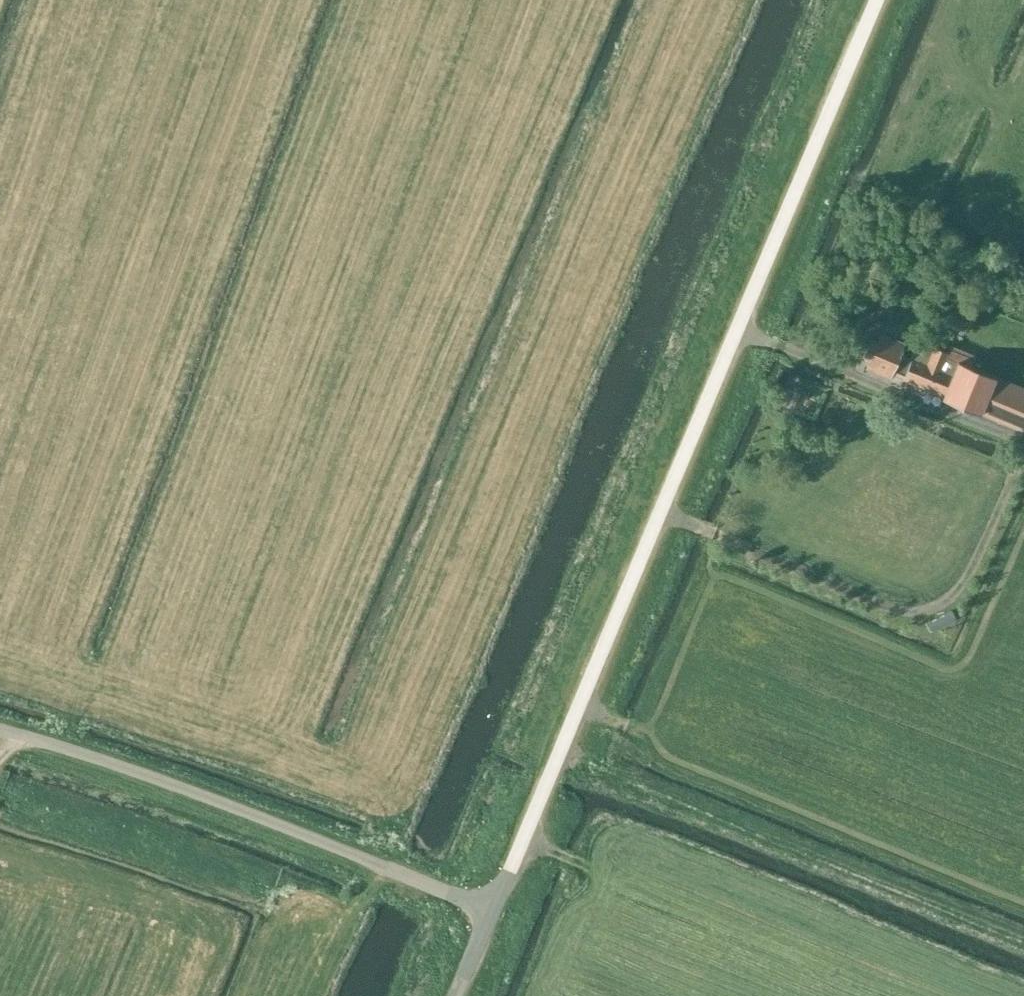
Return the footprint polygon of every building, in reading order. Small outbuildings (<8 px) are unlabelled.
[(870,338),(862,357),(868,360),(865,368),(888,378),(890,373),(904,378),(903,380),(942,396),(942,397),(981,413),(980,413),(1023,431),(1023,389),(995,377),(957,361),(952,374),(940,369),(946,353),(933,347),(932,350),(915,343),(910,355),(911,355),(910,358),(900,354),(904,342),(880,332),(876,340),(870,338)]
